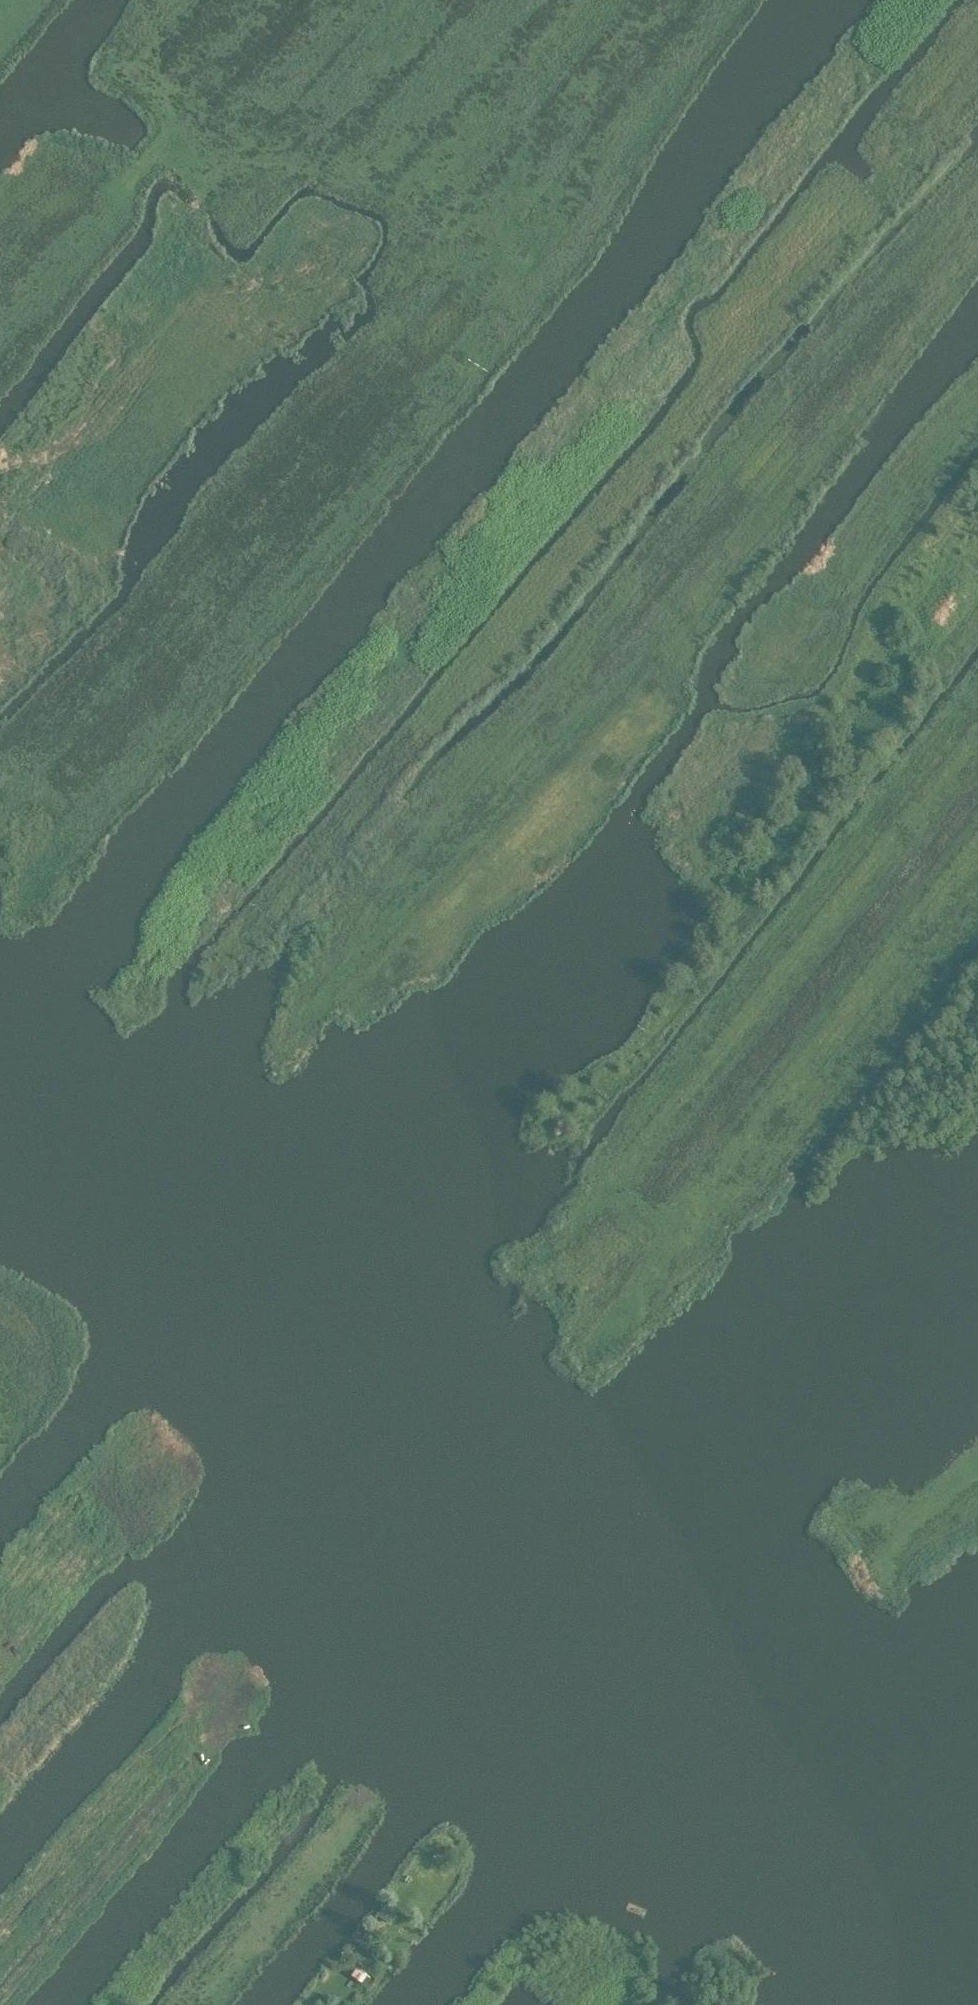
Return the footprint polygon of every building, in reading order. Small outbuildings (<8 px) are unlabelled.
[(377,1915),(387,1921),(394,1909),(384,1903),(377,1915)] [(360,1984),(365,1977),(355,1970),(350,1977),(360,1984)]
